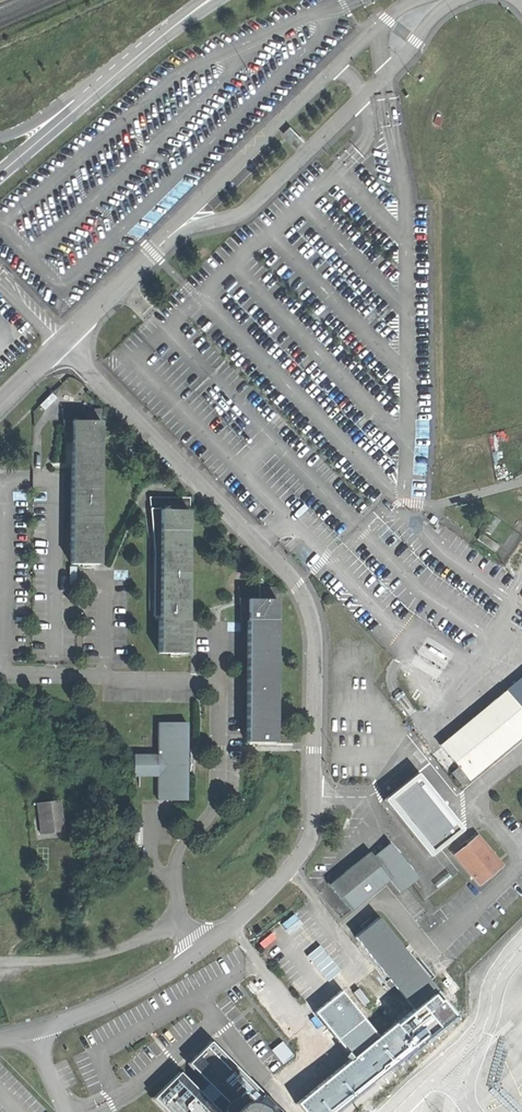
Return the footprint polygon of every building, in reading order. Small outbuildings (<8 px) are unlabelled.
[(103,421),(72,420),(71,565),(102,565),(103,421)] [(191,509),(158,509),(160,653),(189,654),(191,509)] [(278,599),(246,598),(246,741),(277,742),(278,599)] [(521,708),(521,678),(508,691),(521,708)] [(521,739),(521,708),(508,691),(461,728),(442,745),(459,767),(452,773),(463,787),(521,739)] [(159,722),(158,753),(135,752),(135,776),(158,777),(158,800),(188,800),(189,721),(159,722)] [(466,830),(421,774),(388,800),(432,856),(466,830)] [(66,829),(62,801),(37,804),(41,833),(66,829)] [(478,883),(501,864),(477,835),(454,854),(478,883)] [(331,885),(353,912),(391,882),(400,894),(420,878),(392,843),(375,856),(372,853),(331,885)] [(357,937),(415,1009),(380,1036),(344,992),(318,1013),(352,1058),(301,1104),(308,1111),(339,1111),(460,1016),(381,918),(357,937)] [(168,1111),(239,1111),(240,1111),(245,1106),(251,1104),(257,1103),(264,1104),(270,1108),(274,1111),(282,1111),(212,1041),(189,1064),(224,1100),(217,1108),(181,1073),(154,1099),(168,1111)] [(270,1108),(264,1104),(257,1103),(251,1104),(245,1106),(240,1111),(239,1111),(274,1111),(270,1108)]
